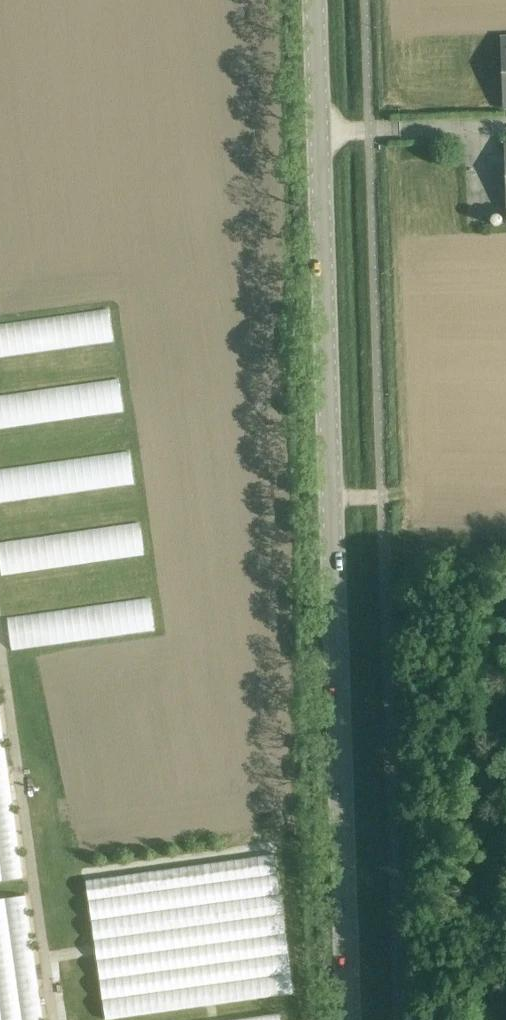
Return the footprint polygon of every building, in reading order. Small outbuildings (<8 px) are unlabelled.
[(0,322),(0,356),(116,341),(112,308),(0,322)] [(0,393),(0,427),(127,411),(123,378),(0,393)] [(0,468),(0,500),(136,484),(132,451),(0,468)] [(0,540),(0,568),(1,574),(148,554),(143,521),(0,540)] [(153,597),(7,615),(11,648),(158,630),(153,597)] [(23,880),(0,683),(0,883),(23,880)] [(102,1017),(295,995),(279,855),(86,877),(102,1017)] [(0,899),(0,1019),(44,1019),(30,896),(0,899)]
